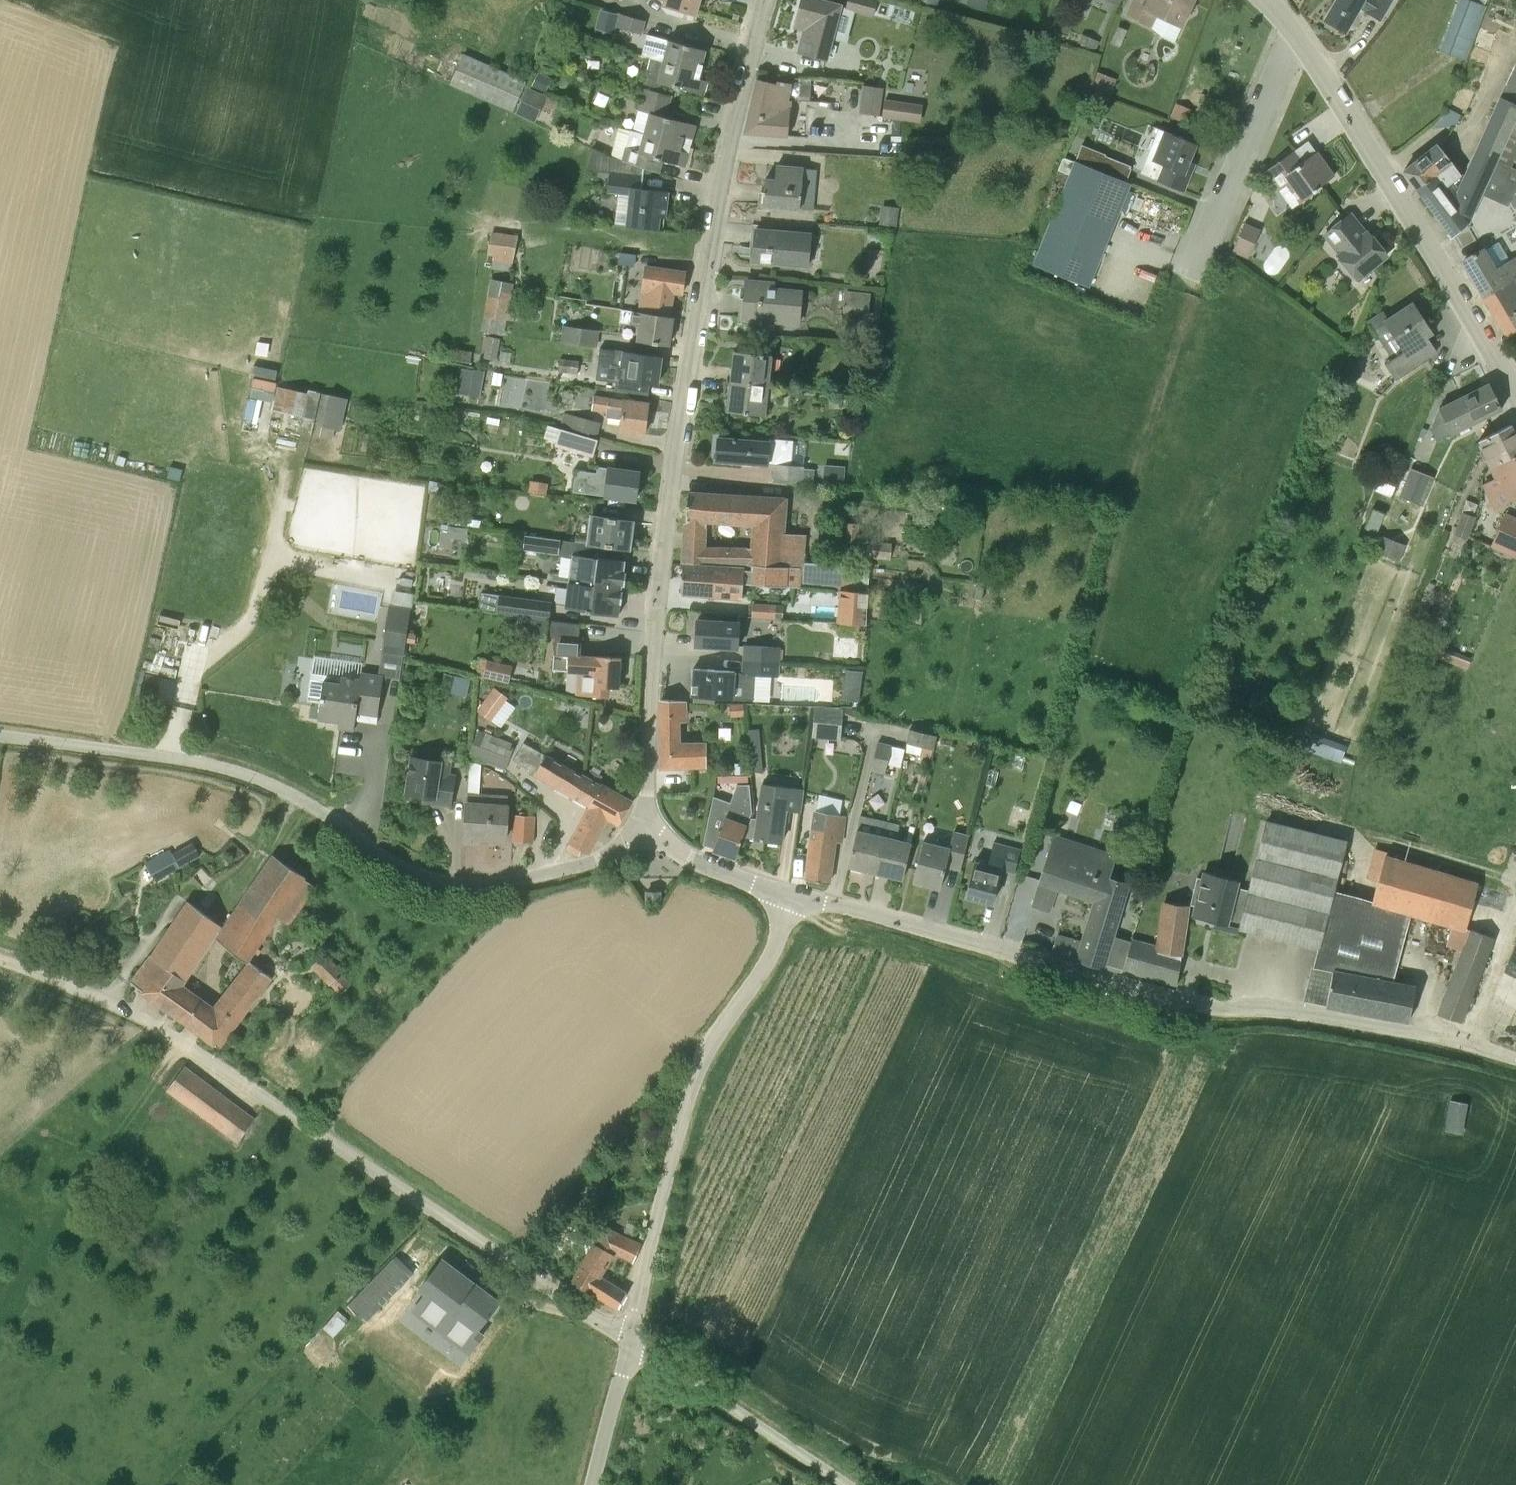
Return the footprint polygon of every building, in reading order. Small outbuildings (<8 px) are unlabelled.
[(663,2),(697,12),(701,0),(663,0),(663,2)] [(800,51),(824,58),(840,6),(819,0),(802,0),(796,22),(807,25),(800,51)] [(871,0),(847,0),(844,10),(873,19),(878,2),(871,0)] [(936,9),(939,0),(911,0),(936,9)] [(965,2),(984,10),(988,0),(966,0),(965,2)] [(1194,0),(1133,0),(1127,14),(1152,25),(1157,16),(1181,28),(1194,0)] [(1393,0),(1336,0),(1325,20),(1345,31),(1357,10),(1379,23),(1393,0)] [(1470,0),(1461,0),(1442,52),(1465,60),(1486,6),(1470,0)] [(641,35),(642,33),(645,22),(621,15),(617,29),(641,35)] [(1078,41),(1096,49),(1099,41),(1082,33),(1078,41)] [(642,55),(701,70),(706,50),(648,34),(642,55)] [(513,111),(527,80),(464,53),(451,83),(513,111)] [(661,83),(704,94),(708,80),(699,77),(701,70),(650,57),(643,83),(660,88),(661,83)] [(1116,79),(1098,71),(1092,87),(1111,94),(1116,79)] [(757,78),(751,105),(774,105),(774,99),(781,99),(810,101),(811,82),(792,81),(791,84),(780,81),(779,84),(757,78)] [(884,88),(863,84),(859,112),(880,115),(884,88)] [(535,122),(547,96),(527,87),(515,113),(535,122)] [(644,89),(641,100),(669,106),(672,96),(644,89)] [(1482,193),(1497,160),(1515,117),(1515,105),(1502,99),(1501,98),(1463,180),(1452,164),(1417,188),(1453,236),(1467,225),(1482,193)] [(781,103),(781,99),(774,99),(774,105),(751,105),(745,132),(789,136),(790,104),(781,103)] [(920,123),(923,104),(885,99),(882,117),(920,123)] [(681,143),(687,122),(667,117),(669,106),(641,100),(639,110),(650,112),(645,133),(681,143)] [(1188,123),(1193,110),(1177,103),(1171,116),(1188,123)] [(1447,108),(1442,118),(1455,124),(1460,114),(1447,108)] [(1140,172),(1157,180),(1184,191),(1190,174),(1185,172),(1197,144),(1158,128),(1140,172)] [(681,143),(645,133),(640,155),(676,164),(681,143)] [(1075,160),(1125,180),(1131,166),(1105,155),(1106,154),(1082,144),(1075,160)] [(1302,144),(1265,170),(1279,190),(1287,184),(1300,202),(1334,175),(1323,160),(1317,165),(1311,157),(1318,152),(1317,151),(1303,161),(1295,150),(1303,145),(1302,144)] [(1438,145),(1404,170),(1417,188),(1452,164),(1438,145)] [(614,226),(632,227),(664,231),(664,229),(656,228),(657,216),(665,217),(669,191),(642,188),(644,167),(606,154),(592,148),(587,169),(610,172),(607,191),(618,193),(614,226)] [(1058,169),(1069,174),(1033,264),(1088,286),(1130,182),(1125,180),(1075,160),(1075,161),(1064,156),(1058,169)] [(1497,160),(1482,193),(1495,198),(1510,166),(1497,160)] [(763,205),(813,210),(817,169),(777,165),(775,180),(765,179),(763,205)] [(899,207),(882,204),(879,224),(897,226),(899,207)] [(1352,213),(1351,213),(1325,234),(1341,254),(1338,256),(1357,279),(1387,255),(1368,231),(1364,234),(1349,216),(1352,213)] [(754,256),(753,261),(807,267),(809,235),(772,231),(772,226),(753,224),(750,247),(739,246),(738,255),(754,256)] [(1250,253),(1260,231),(1244,224),(1235,247),(1250,253)] [(491,230),(488,252),(487,254),(494,255),(491,268),(511,271),(518,235),(491,230)] [(1515,275),(1515,267),(1510,258),(1492,268),(1481,248),(1471,253),(1472,256),(1463,261),(1483,295),(1515,275)] [(637,254),(620,252),(619,265),(635,267),(637,254)] [(640,309),(669,314),(673,292),(683,293),(686,272),(647,265),(645,276),(640,309)] [(1483,295),(1507,335),(1515,330),(1515,275),(1483,295)] [(514,283),(491,278),(481,330),(504,334),(506,319),(513,321),(516,309),(510,307),(514,283)] [(799,323),(801,290),(774,288),(773,282),(747,280),(743,318),(799,323)] [(871,292),(845,290),(843,319),(845,320),(845,322),(867,324),(868,322),(873,322),(874,311),(869,311),(871,292)] [(1433,332),(1413,301),(1388,318),(1383,311),(1367,322),(1377,337),(1379,335),(1394,357),(1385,363),(1395,378),(1431,354),(1422,340),(1433,332)] [(640,340),(669,345),(673,317),(677,318),(677,317),(669,316),(669,314),(640,309),(623,306),(621,319),(643,323),(640,340)] [(599,329),(564,325),(561,348),(590,352),(591,346),(597,346),(599,329)] [(496,359),(501,336),(488,333),(484,357),(496,359)] [(472,351),(470,351),(457,348),(456,360),(470,363),(472,351)] [(658,384),(662,355),(601,348),(599,363),(628,367),(626,380),(658,384)] [(731,379),(766,381),(769,355),(734,351),(731,379)] [(579,360),(560,358),(559,371),(578,373),(579,360)] [(474,369),(462,367),(457,392),(480,396),(485,370),(474,368),(474,369)] [(503,373),(494,371),(492,383),(501,385),(503,373)] [(763,415),(765,399),(780,400),(781,386),(766,385),(766,381),(731,379),(727,410),(763,415)] [(1475,422),(1502,408),(1489,383),(1462,396),(1475,422)] [(272,409),(273,410),(315,419),(321,392),(309,389),(308,392),(278,385),(272,409)] [(341,430),(348,398),(329,394),(319,435),(333,439),(335,429),(341,430)] [(1439,408),(1431,429),(1437,441),(1475,422),(1462,396),(1439,408)] [(649,403),(593,397),(591,410),(607,412),(607,418),(618,419),(617,431),(645,434),(649,403)] [(565,413),(562,425),(596,434),(599,422),(565,413)] [(488,417),(487,423),(499,426),(500,420),(488,417)] [(556,441),(556,443),(594,455),(598,439),(548,424),(544,437),(556,441)] [(1491,466),(1515,454),(1515,436),(1510,425),(1478,440),(1491,466)] [(797,435),(795,457),(804,458),(806,436),(797,435)] [(771,441),(718,437),(716,460),(769,463),(771,441)] [(1515,497),(1515,454),(1491,466),(1494,472),(1489,475),(1491,479),(1485,482),(1496,505),(1507,500),(1508,501),(1515,497)] [(813,485),(813,484),(814,468),(805,467),(805,465),(775,463),(774,477),(802,479),(802,484),(813,485)] [(1413,465),(1399,496),(1422,505),(1433,478),(1421,473),(1423,469),(1413,465)] [(636,500),(640,472),(598,466),(598,467),(602,467),(601,473),(588,471),(585,493),(610,496),(609,504),(625,506),(626,498),(636,500)] [(1384,468),(1375,490),(1390,496),(1399,474),(1384,468)] [(685,532),(705,534),(706,522),(752,525),(751,548),(684,548),(683,562),(753,567),(753,565),(783,567),(788,498),(688,492),(685,532)] [(1384,514),(1373,508),(1366,528),(1377,533),(1384,514)] [(1454,534),(1467,539),(1476,517),(1462,512),(1454,534)] [(630,549),(634,520),(592,513),(588,541),(630,549)] [(1515,558),(1515,518),(1504,513),(1489,546),(1515,558)] [(481,520),(456,516),(454,525),(480,529),(481,520)] [(559,552),(561,537),(525,532),(522,546),(559,552)] [(1405,545),(1382,536),(1376,551),(1399,560),(1405,545)] [(897,543),(867,540),(866,555),(896,559),(897,543)] [(569,579),(622,587),(623,585),(625,585),(627,571),(624,571),(626,560),(598,555),(598,556),(572,552),(569,579)] [(683,565),(681,592),(712,594),(714,567),(683,565)] [(800,588),(802,568),(783,567),(753,565),(753,567),(752,585),(800,588)] [(870,567),(855,566),(853,590),(868,591),(870,567)] [(745,569),(714,567),(712,594),(743,596),(745,569)] [(618,616),(622,587),(569,579),(565,606),(587,609),(587,611),(618,616)] [(866,624),(867,611),(868,591),(853,590),(842,590),(840,622),(866,624)] [(498,592),(498,594),(482,592),(480,609),(496,611),(496,610),(549,617),(551,599),(498,592)] [(755,612),(777,614),(779,600),(756,598),(755,612)] [(381,652),(404,656),(412,608),(389,604),(381,652)] [(697,620),(695,644),(736,647),(737,622),(697,620)] [(582,638),(556,636),(553,669),(579,671),(577,694),(609,696),(609,687),(619,688),(621,657),(596,655),(596,656),(581,655),(582,638)] [(743,646),(742,658),(777,660),(777,647),(743,646)] [(1467,668),(1471,657),(1442,646),(1438,657),(1467,668)] [(753,698),(755,674),(776,675),(777,660),(742,658),(742,672),(733,672),(733,670),(694,668),(692,696),(753,698)] [(513,665),(488,659),(484,676),(509,682),(513,665)] [(847,696),(863,696),(864,666),(847,666),(847,696)] [(361,673),(360,678),(312,672),(308,700),(321,702),(319,719),(340,722),(339,728),(354,730),(357,712),(378,715),(383,676),(361,673)] [(441,692),(454,695),(459,676),(446,673),(441,692)] [(478,709),(501,726),(515,706),(507,700),(508,697),(494,687),(478,709)] [(685,700),(661,699),(662,766),(707,766),(706,745),(679,745),(679,721),(686,721),(685,700)] [(730,703),(731,716),(744,715),(744,703),(730,703)] [(840,740),(841,736),(844,708),(815,705),(812,736),(840,740)] [(760,728),(747,729),(751,771),(763,770),(760,728)] [(936,735),(909,728),(906,743),(919,745),(917,754),(931,757),(933,748),(934,748),(936,735)] [(470,756),(506,769),(513,749),(489,741),(492,734),(479,729),(470,756)] [(1313,737),(1307,753),(1319,756),(1319,754),(1324,740),(1325,738),(1314,734),(1313,737)] [(892,745),(891,745),(878,741),(871,770),(885,773),(892,745)] [(513,759),(558,786),(557,787),(587,804),(598,783),(524,742),(513,759)] [(413,757),(407,793),(434,797),(433,802),(451,804),(456,775),(437,772),(439,762),(413,757)] [(494,794),(479,794),(481,764),(471,760),(468,802),(465,802),(465,841),(480,842),(480,838),(506,839),(506,803),(494,803),(494,794)] [(618,823),(632,801),(598,783),(587,804),(590,806),(568,847),(580,853),(582,848),(588,851),(608,817),(618,823)] [(724,819),(710,813),(703,844),(736,856),(753,813),(750,784),(737,784),(724,819)] [(759,817),(753,816),(746,836),(755,837),(755,839),(781,843),(786,809),(800,811),(804,790),(765,784),(759,817)] [(817,811),(806,879),(829,883),(836,841),(842,842),(846,815),(833,813),(817,811)] [(533,817),(515,816),(513,839),(532,840),(533,817)] [(857,828),(849,865),(877,872),(889,821),(875,818),(872,832),(857,828)] [(1115,826),(1124,829),(1126,821),(1117,818),(1115,826)] [(1411,912),(1371,900),(1335,890),(1347,839),(1266,819),(1247,889),(1240,928),(1318,947),(1313,966),(1338,971),(1393,981),(1411,912)] [(889,821),(877,872),(903,878),(912,841),(897,837),(900,824),(889,821)] [(924,839),(913,881),(940,888),(946,868),(959,871),(969,834),(954,830),(949,846),(924,839)] [(1104,962),(1109,947),(1129,883),(1106,876),(1112,855),(1054,837),(1033,906),(1049,911),(1057,886),(1098,899),(1083,943),(1058,935),(1053,952),(1103,966),(1104,962)] [(1002,870),(1015,873),(1021,849),(993,842),(987,862),(975,859),(966,894),(994,901),(1002,870)] [(180,867),(170,849),(146,862),(155,880),(180,867)] [(1371,900),(1411,912),(1463,928),(1476,881),(1385,854),(1371,900)] [(247,961),(304,876),(274,856),(245,898),(244,898),(220,936),(219,935),(217,938),(247,961)] [(1197,877),(1195,885),(1190,904),(1196,906),(1194,916),(1221,923),(1220,928),(1239,933),(1240,928),(1247,889),(1238,887),(1240,879),(1203,870),(1202,878),(1197,877)] [(663,892),(646,891),(646,904),(662,905),(663,892)] [(1182,955),(1188,904),(1164,900),(1158,944),(1132,937),(1122,968),(1177,984),(1181,955),(1182,955)] [(152,956),(132,982),(188,1022),(201,1002),(180,987),(221,925),(188,901),(152,956)] [(1438,1014),(1461,1022),(1490,935),(1468,928),(1438,1014)] [(332,984),(342,994),(352,984),(342,975),(343,974),(323,954),(312,965),(332,985),(332,984)] [(201,1002),(188,1022),(220,1046),(244,1014),(272,977),(254,963),(215,1012),(201,1002)] [(1329,1006),(1338,971),(1313,966),(1304,1000),(1329,1006)] [(1415,986),(1393,981),(1338,971),(1329,1006),(1409,1021),(1415,986)] [(253,1119),(184,1067),(167,1089),(236,1141),(253,1119)] [(1449,1129),(1469,1130),(1470,1097),(1450,1097),(1449,1129)] [(628,1292),(620,1288),(599,1277),(615,1251),(634,1260),(641,1244),(606,1227),(596,1244),(572,1282),(620,1308),(628,1292)] [(394,1258),(358,1293),(372,1306),(407,1271),(394,1258)] [(484,1334),(478,1329),(500,1300),(448,1261),(424,1292),(430,1296),(417,1314),(470,1353),(484,1334)]
